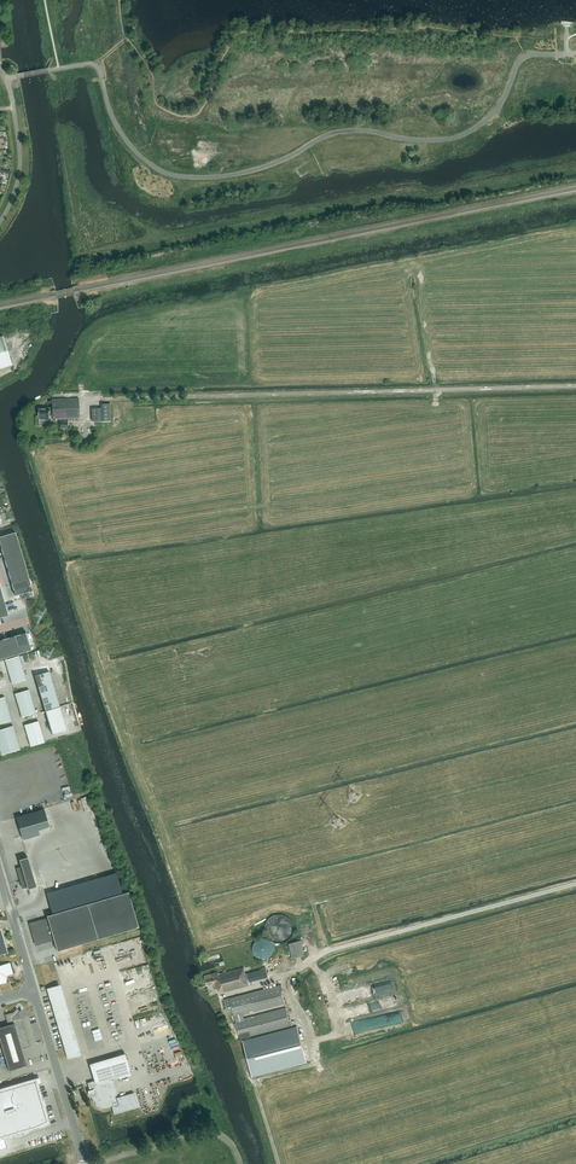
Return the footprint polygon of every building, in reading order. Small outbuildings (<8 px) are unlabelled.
[(0,337),(0,369),(12,365),(3,336),(0,337)] [(39,416),(39,418),(41,418),(43,418),(44,418),(47,419),(48,419),(48,415),(52,415),(52,418),(79,417),(79,398),(52,399),(52,407),(38,407),(38,416),(39,416)] [(111,421),(110,403),(101,403),(101,408),(92,408),(92,421),(111,421)] [(0,537),(0,544),(1,549),(19,544),(15,532),(0,537)] [(19,544),(1,549),(5,561),(22,555),(19,544)] [(22,555),(5,561),(8,572),(26,567),(22,555)] [(26,567),(8,572),(12,584),(29,579),(26,567)] [(29,579),(12,584),(15,595),(32,590),(29,579)] [(0,598),(0,617),(9,615),(5,603),(4,597),(0,598)] [(26,633),(15,636),(20,654),(31,650),(26,633)] [(15,636),(3,640),(8,657),(20,654),(15,636)] [(0,640),(0,659),(8,657),(3,640),(0,640)] [(5,660),(7,666),(21,662),(19,656),(5,660)] [(8,672),(23,668),(21,662),(7,666),(8,672)] [(10,678),(24,673),(23,668),(8,672),(10,678)] [(35,675),(38,687),(52,683),(49,671),(35,675)] [(24,673),(10,678),(12,684),(26,679),(24,673)] [(42,699),(56,694),(52,683),(38,687),(42,699)] [(15,694),(17,700),(31,695),(29,690),(15,694)] [(45,710),(59,706),(56,694),(42,699),(45,710)] [(31,695),(17,700),(18,705),(32,701),(31,695)] [(20,711),(34,707),(32,701),(18,705),(20,711)] [(22,717),(36,713),(34,707),(20,711),(22,717)] [(47,717),(61,713),(60,707),(45,711),(47,717)] [(0,717),(10,714),(8,708),(0,711),(0,716),(0,717)] [(61,713),(47,717),(49,723),(63,718),(61,713)] [(0,717),(2,723),(11,720),(10,714),(0,717)] [(63,718),(49,723),(50,728),(65,724),(63,718)] [(26,732),(40,728),(38,721),(24,725),(26,732)] [(65,724),(50,728),(52,734),(66,730),(65,724)] [(4,729),(6,734),(15,732),(13,726),(4,729)] [(40,728),(26,732),(28,739),(43,735),(40,728)] [(6,734),(7,740),(16,738),(15,732),(6,734)] [(43,735),(28,739),(30,746),(45,742),(43,735)] [(7,740),(9,746),(18,743),(16,738),(7,740)] [(7,740),(0,742),(0,749),(9,746),(7,740)] [(18,743),(9,746),(11,752),(20,749),(18,743)] [(9,746),(0,749),(0,750),(1,755),(11,752),(9,746)] [(40,834),(38,830),(49,826),(44,809),(16,817),(23,839),(40,834)] [(19,859),(21,867),(25,880),(21,881),(23,887),(27,886),(28,889),(36,886),(28,857),(19,859)] [(53,914),(47,916),(48,918),(49,922),(40,924),(39,921),(30,924),(36,944),(54,939),(54,941),(56,947),(57,951),(137,927),(139,927),(128,892),(124,893),(123,893),(116,873),(47,893),(53,914)] [(293,925),(292,922),(291,920),(289,918),(287,917),(285,915),(282,914),(278,914),(274,915),(271,916),(268,919),(266,922),(265,925),(264,928),(265,930),(265,933),(266,935),(268,938),(270,939),(273,941),(275,942),(278,943),(280,943),(283,942),(286,941),(288,940),(290,939),(292,936),(293,933),(294,930),(294,927),(293,925)] [(262,960),(264,959),(266,959),(268,958),(270,957),(271,955),(272,953),(273,951),(273,949),(273,947),(272,945),(271,943),(270,942),(268,940),(266,939),(264,939),(262,938),(261,939),(258,939),(257,940),(255,941),(254,943),(253,945),(252,947),(252,949),(252,951),(253,953),(254,955),(255,957),(257,958),(258,959),(261,959),(262,960)] [(289,944),(293,959),(304,955),(300,940),(289,944)] [(10,962),(0,965),(0,984),(6,982),(5,976),(13,973),(10,962)] [(217,973),(204,976),(207,986),(215,984),(216,989),(218,989),(219,994),(248,986),(247,979),(248,979),(249,983),(268,978),(265,969),(247,974),(247,977),(246,977),(244,968),(218,975),(217,973)] [(48,984),(67,1058),(82,1054),(62,980),(48,984)] [(280,985),(224,999),(227,1008),(232,1006),(241,1042),(243,1041),(252,1075),(306,1061),(297,1026),(251,1038),(250,1037),(291,1026),(286,1007),(254,1016),(253,1012),(285,1004),(280,985)] [(20,1012),(17,1009),(12,1014),(12,1013),(5,1015),(8,1025),(2,1027),(0,1027),(0,1040),(9,1071),(27,1065),(25,1060),(22,1049),(30,1046),(22,1017),(20,1012)] [(94,1081),(87,1083),(93,1102),(95,1101),(95,1102),(95,1103),(95,1104),(96,1104),(96,1105),(97,1106),(97,1107),(98,1107),(99,1108),(100,1108),(101,1108),(102,1108),(103,1108),(104,1108),(105,1108),(105,1107),(105,1108),(111,1106),(113,1114),(115,1113),(138,1107),(134,1093),(116,1098),(115,1095),(117,1095),(112,1080),(111,1080),(111,1079),(127,1074),(127,1076),(131,1075),(130,1073),(125,1054),(89,1064),(94,1081)] [(50,1124),(36,1078),(0,1088),(0,1139),(50,1124)]
